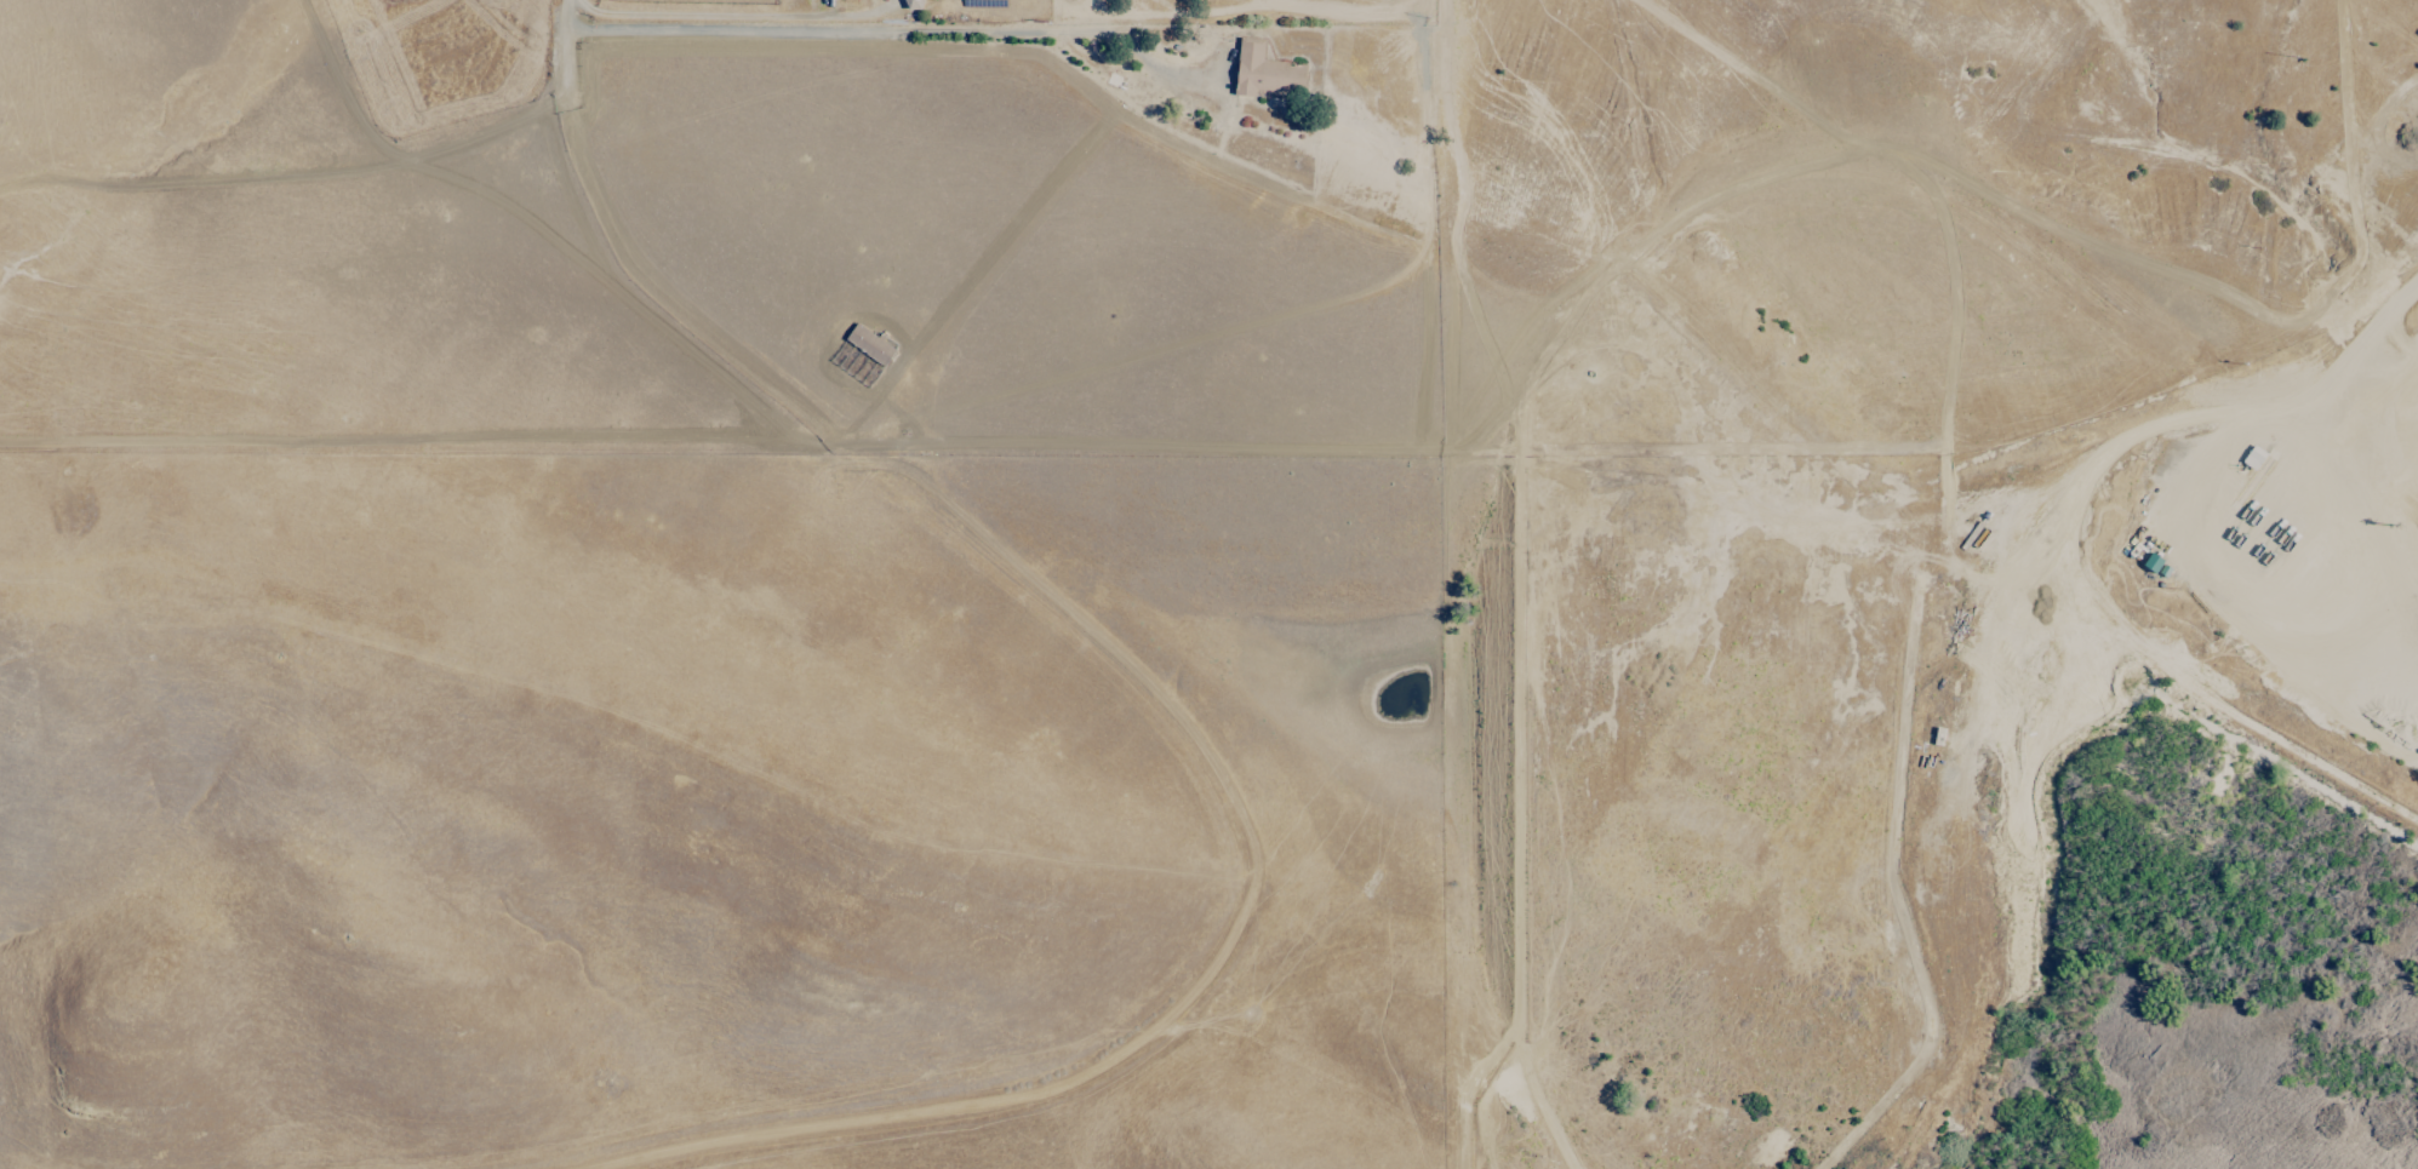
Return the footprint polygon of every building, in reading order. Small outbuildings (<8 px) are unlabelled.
[(900,4),(920,11),(924,0),(901,0),(900,4)] [(1235,95),(1255,96),(1255,90),(1305,93),(1307,64),(1262,61),(1264,38),(1239,37),(1235,95)] [(895,348),(879,338),(880,337),(855,322),(844,340),(884,365),(895,348)] [(2266,454),(2253,444),(2241,461),(2254,470),(2266,454)]
